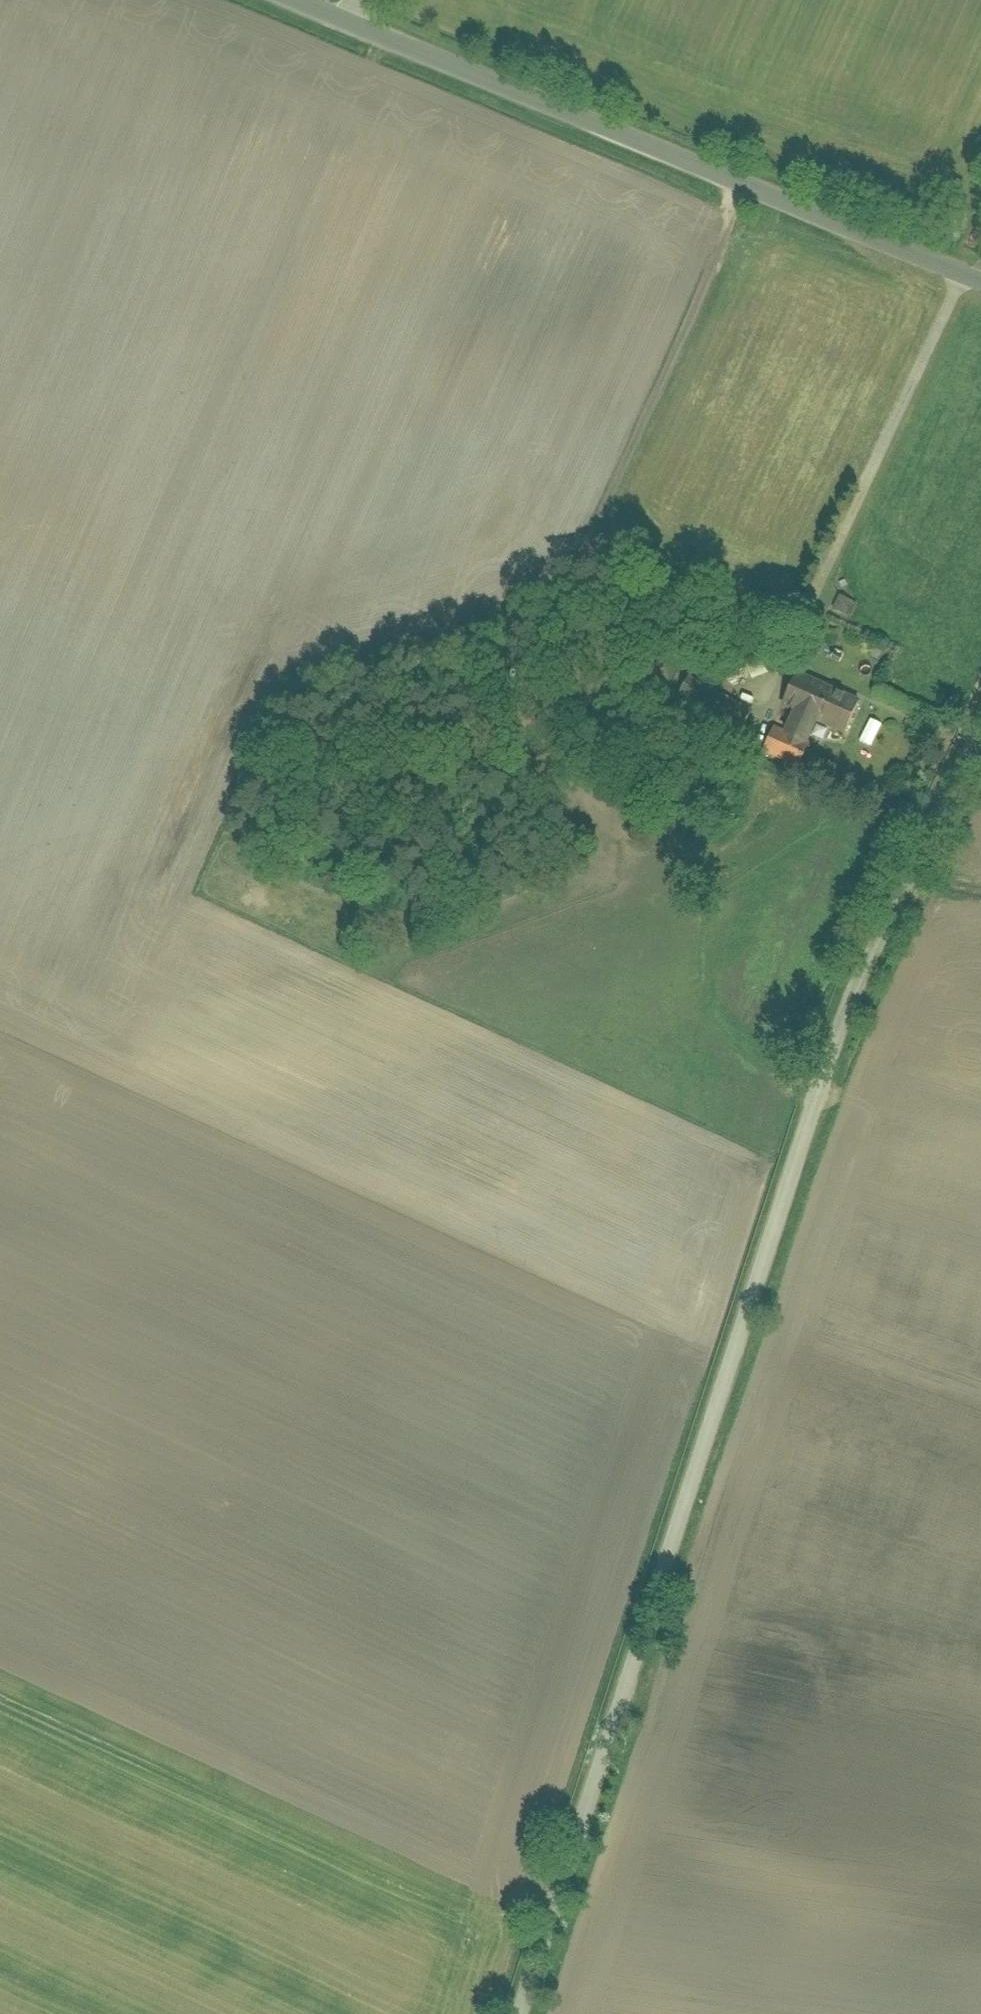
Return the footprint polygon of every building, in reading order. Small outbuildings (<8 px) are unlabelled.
[(671,705),(740,741),(757,708),(688,671),(671,705)] [(791,716),(779,740),(773,736),(762,759),(805,780),(816,757),(804,751),(816,728),(843,742),(860,707),(801,677),(783,712),(791,716)]
